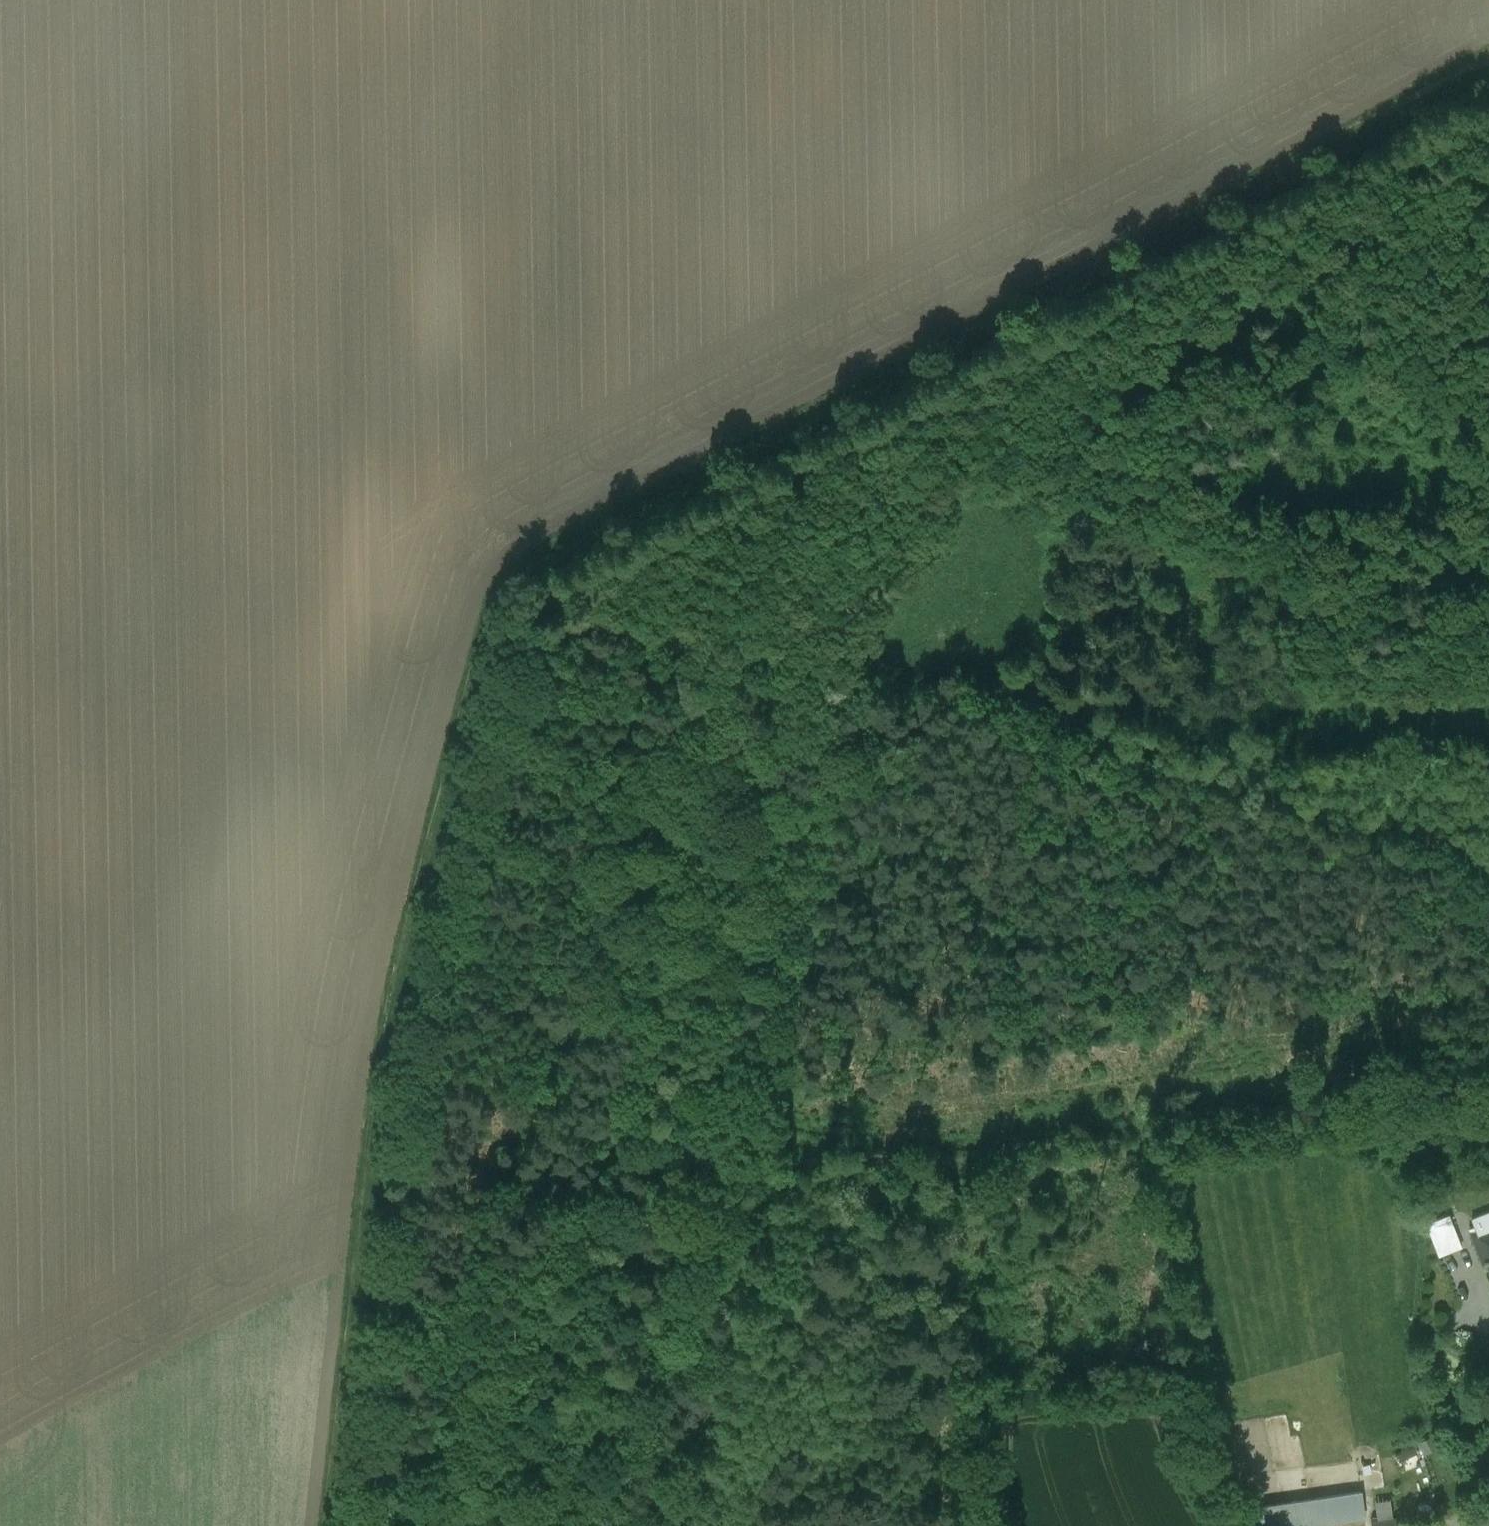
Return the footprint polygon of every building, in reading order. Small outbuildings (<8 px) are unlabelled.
[(1471,1219),(1476,1231),(1471,1232),(1483,1261),(1485,1261),(1485,1262),(1487,1262),(1488,1266),(1488,1212),(1471,1219)] [(1450,1216),(1427,1225),(1438,1255),(1462,1246),(1450,1216)] [(1361,1490),(1306,1498),(1310,1524),(1364,1516),(1361,1490)] [(1252,1506),(1255,1525),(1294,1525),(1310,1524),(1306,1498),(1252,1506)] [(1371,1520),(1372,1525),(1396,1525),(1395,1518),(1371,1520)]
